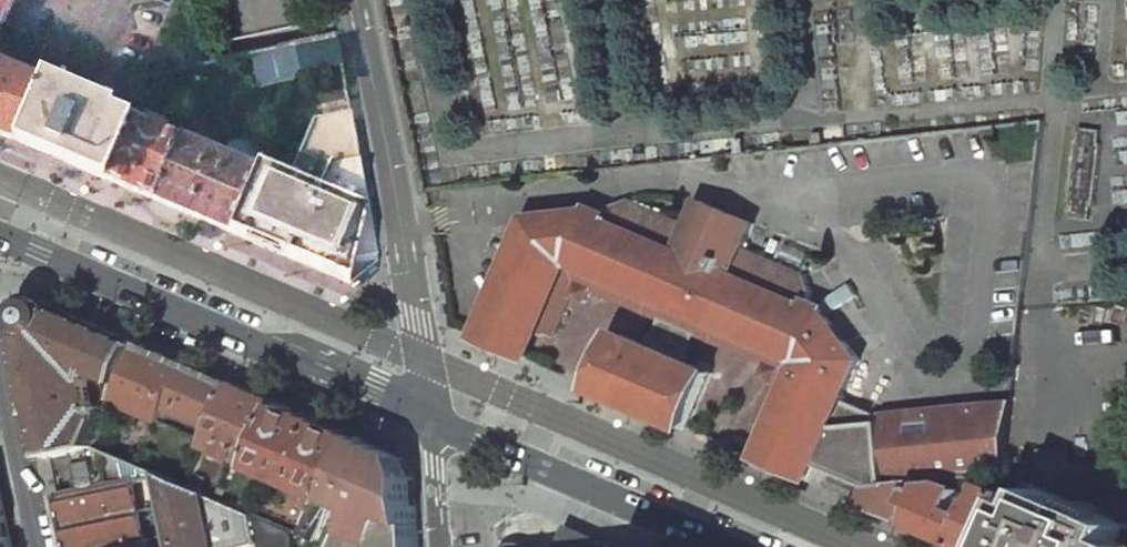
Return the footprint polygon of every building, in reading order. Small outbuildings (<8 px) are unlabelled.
[(0,28),(3,21),(12,0),(0,0),(0,28)] [(341,63),(336,37),(253,55),(260,88),(254,105),(281,114),(298,73),(341,63)] [(0,59),(0,134),(14,140),(40,77),(0,59)] [(114,104),(42,72),(40,77),(14,140),(104,177),(131,117),(112,109),(114,104)] [(146,123),(131,117),(104,177),(152,199),(177,137),(164,131),(165,128),(147,121),(146,123)] [(351,117),(314,124),(297,162),(257,166),(255,170),(229,231),(350,283),(377,261),(351,117)] [(255,170),(177,137),(152,199),(229,231),(255,170)] [(690,331),(766,363),(760,377),(773,383),(756,422),(761,424),(764,429),(770,432),(759,458),(810,480),(861,360),(826,315),(824,314),(826,309),(809,302),(818,281),(741,247),(750,225),(698,202),(688,226),(630,200),(612,208),(608,216),(590,208),(588,213),(529,218),(478,338),(529,360),(540,334),(543,336),(548,335),(554,337),(571,297),(585,303),(591,289),(668,322),(670,319),(691,328),(690,331)] [(141,344),(31,297),(20,322),(50,458),(75,453),(83,491),(111,485),(104,455),(103,449),(98,446),(113,409),(109,407),(108,411),(97,406),(92,383),(96,371),(125,383),(141,344)] [(713,374),(622,334),(598,390),(690,429),(713,374)] [(233,384),(141,344),(125,383),(117,400),(210,440),(233,384)] [(284,405),(233,384),(210,440),(208,446),(258,468),(284,405)] [(361,438),(284,405),(258,468),(300,486),(298,490),(305,493),(307,489),(318,493),(301,534),(317,542),(333,504),(361,438)] [(1011,405),(883,414),(886,453),(848,457),(843,463),(846,489),(872,487),(921,482),(1003,473),(1011,405)] [(414,477),(404,456),(361,438),(333,504),(358,514),(344,546),(419,546),(414,477)] [(161,474),(103,449),(104,455),(111,485),(83,491),(58,496),(69,546),(150,546),(136,479),(161,474)] [(260,541),(262,546),(296,546),(296,532),(273,522),(254,514),(241,508),(161,474),(176,546),(234,546),(260,541)] [(872,487),(865,503),(899,518),(906,501),(919,507),(912,524),(966,546),(998,546),(1019,500),(984,485),(973,517),(957,510),(964,490),(947,484),(918,487),(921,482),(872,487)] [(266,489),(252,483),(241,508),(254,514),(273,522),(279,510),(259,502),(266,489)] [(1026,483),(1019,500),(998,546),(1126,546),(1126,525),(1026,483)] [(0,494),(0,546),(12,546),(1,493),(0,494)] [(569,528),(561,546),(601,546),(603,542),(569,528)]
